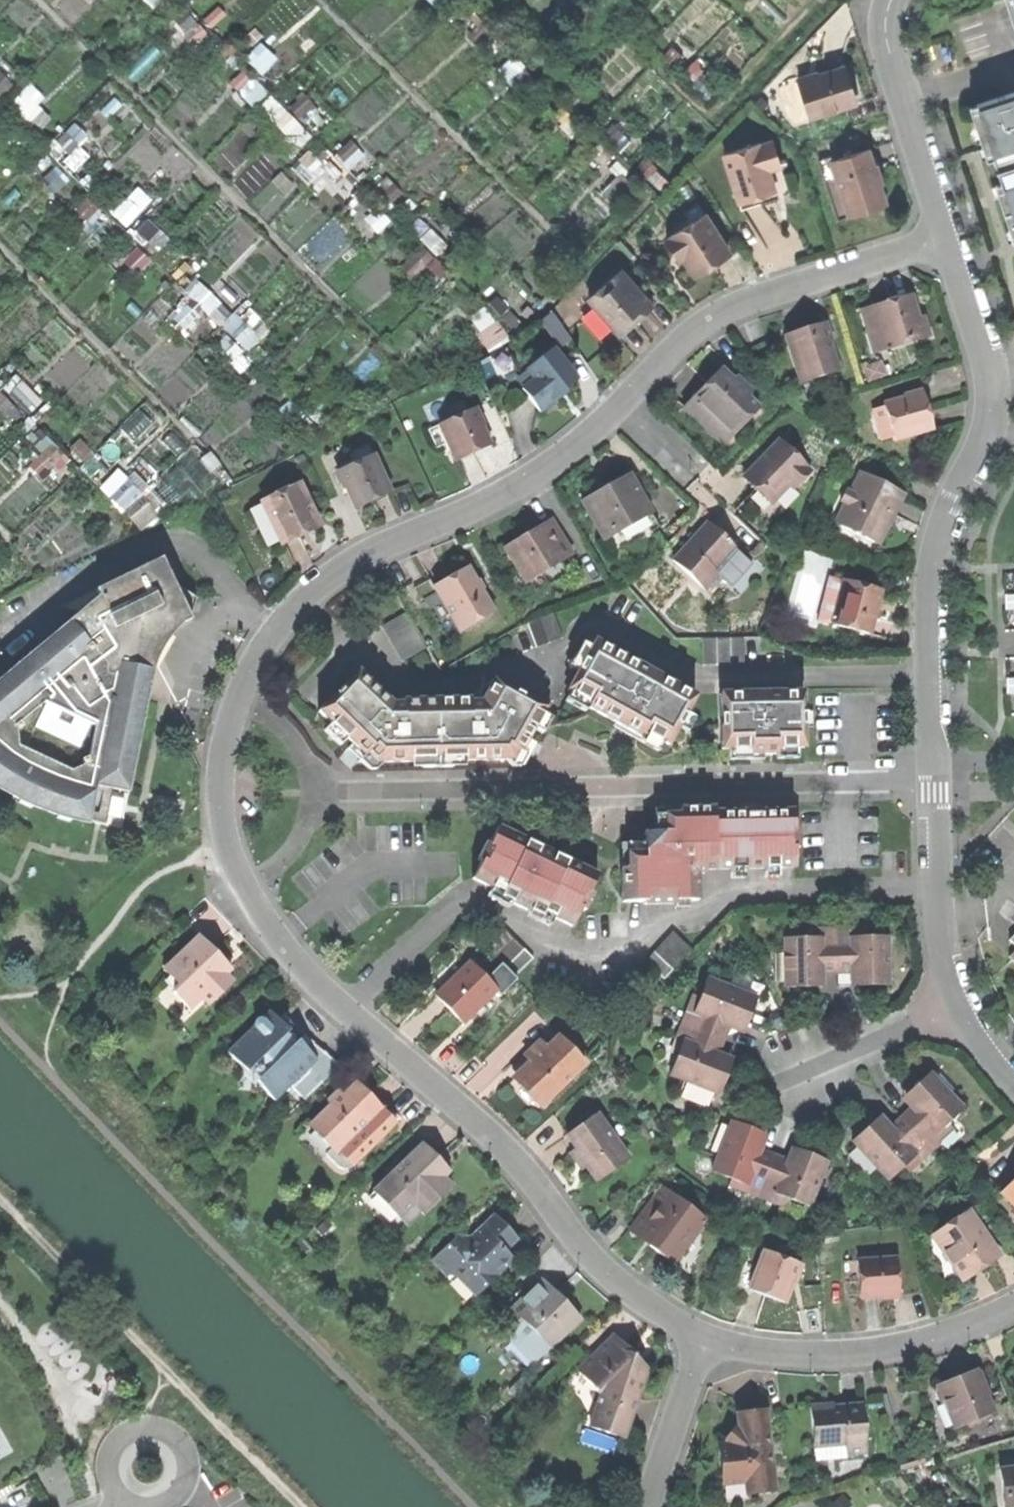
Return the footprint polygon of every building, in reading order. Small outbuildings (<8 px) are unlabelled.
[(798,79),(810,117),(854,103),(848,85),(842,66),(798,79)] [(977,104),(981,115),(973,118),(983,147),(991,145),(995,157),(1000,172),(1003,182),(1012,210),(1013,209),(1013,92),(977,104)] [(970,106),(973,118),(981,115),(977,104),(970,106)] [(725,154),(738,198),(775,186),(767,161),(780,157),(775,139),(725,154)] [(987,160),(995,157),(991,145),(983,147),(987,160)] [(832,159),(851,214),(887,202),(878,175),(869,147),(832,159)] [(792,194),(780,157),(767,161),(775,186),(738,198),(742,209),(768,201),(792,194)] [(838,219),(851,214),(832,159),(820,164),(838,219)] [(1004,213),(1012,210),(1003,182),(995,185),(1004,213)] [(128,225),(154,199),(140,185),(114,212),(128,225)] [(684,213),(691,223),(705,213),(699,203),(684,213)] [(1013,242),(1013,217),(1012,210),(1004,213),(1013,242)] [(682,252),(695,272),(713,260),(729,250),(705,213),(691,223),(671,235),(672,238),(668,241),(677,255),(682,252)] [(402,265),(415,281),(426,271),(436,282),(450,270),(426,244),(402,265)] [(613,325),(621,334),(634,323),(646,312),(640,305),(642,293),(621,268),(588,297),(593,303),(613,325)] [(885,347),(922,336),(910,296),(887,303),(873,307),(879,328),(885,347)] [(599,337),(613,325),(593,303),(580,315),(599,337)] [(867,332),(879,328),(873,307),(861,311),(867,332)] [(493,308),(475,319),(492,348),(510,338),(493,308)] [(254,347),(263,330),(236,316),(227,334),(254,347)] [(838,368),(824,324),(803,330),(785,336),(799,380),(838,368)] [(873,351),(885,347),(879,328),(867,332),(873,351)] [(524,391),(541,412),(553,403),(561,396),(559,393),(579,378),(555,347),(533,363),(537,368),(537,381),(524,391)] [(693,396),(733,434),(760,407),(749,396),(754,391),(747,383),(736,384),(720,368),(707,382),(693,396)] [(894,436),(895,440),(932,430),(927,412),(922,393),(885,403),(886,407),(894,436)] [(496,400),(483,403),(486,423),(499,420),(496,400)] [(882,439),(894,436),(886,407),(874,410),(882,439)] [(448,443),(456,461),(474,453),(491,446),(474,409),(439,425),(448,443)] [(436,449),(448,443),(439,425),(427,430),(436,449)] [(747,476),(773,502),(794,480),(798,484),(811,471),(809,468),(810,466),(783,439),(753,470),(747,476)] [(347,453),(352,464),(374,454),(368,443),(347,453)] [(338,470),(356,510),(374,502),(391,494),(374,454),(352,464),(338,470)] [(142,529),(161,513),(124,468),(105,484),(142,529)] [(837,522),(879,543),(891,519),(904,494),(861,472),(851,492),(847,490),(841,500),(846,503),(837,522)] [(583,500),(605,540),(653,514),(631,474),(605,488),(583,500)] [(262,501),(282,544),(292,539),(301,535),(298,529),(316,521),(300,484),(262,501)] [(553,518),(538,527),(542,533),(557,525),(553,518)] [(698,532),(672,560),(707,592),(721,577),(714,570),(735,547),(708,522),(698,532)] [(504,547),(524,582),(558,562),(573,553),(557,525),(542,533),(538,527),(528,533),(504,547)] [(749,559),(735,547),(714,570),(721,577),(727,582),(749,559)] [(125,790),(127,779),(131,779),(141,730),(147,695),(145,694),(149,668),(144,659),(158,652),(151,637),(191,618),(160,558),(94,590),(99,599),(81,615),(75,620),(73,617),(62,625),(64,628),(48,641),(45,638),(35,647),(37,650),(20,665),(17,662),(6,670),(8,673),(0,681),(0,788),(18,799),(17,803),(30,809),(32,805),(56,814),(55,817),(68,821),(70,817),(85,820),(93,785),(125,790)] [(565,575),(558,562),(524,582),(531,594),(565,575)] [(434,586),(460,631),(493,612),(468,567),(450,577),(434,586)] [(816,620),(832,624),(843,580),(828,576),(816,620)] [(832,624),(869,633),(874,614),(880,589),(843,580),(832,624)] [(61,606),(81,615),(99,599),(94,590),(61,606)] [(1013,602),(1013,594),(1004,594),(1004,602),(1013,602)] [(1013,610),(1013,602),(1004,602),(1004,610),(1013,610)] [(381,626),(389,638),(414,624),(406,611),(381,626)] [(527,621),(536,647),(562,637),(553,612),(527,621)] [(389,638),(396,651),(421,636),(414,624),(389,638)] [(421,636),(396,651),(402,662),(427,648),(421,636)] [(745,638),(703,638),(703,664),(745,664),(745,638)] [(696,696),(594,640),(567,689),(570,691),(590,702),(587,707),(600,715),(615,723),(641,737),(644,732),(663,743),(668,746),(696,696)] [(367,754),(374,760),(374,762),(393,762),(418,762),(423,756),(436,756),(436,699),(403,699),(403,703),(391,703),(358,671),(319,710),(332,723),(347,737),(353,743),(347,749),(360,762),(367,754)] [(534,742),(528,738),(545,707),(493,679),(481,701),(469,701),(470,698),(436,699),(436,756),(453,756),(457,760),(482,759),(513,758),(518,749),(527,754),(534,742)] [(584,711),(587,707),(590,702),(570,691),(565,700),(584,711)] [(803,692),(721,692),(721,749),(728,749),(749,749),(749,754),(764,754),(777,754),(777,759),(798,759),(798,747),(803,747),(803,728),(803,710),(803,692)] [(814,710),(803,710),(803,728),(814,727),(814,710)] [(339,745),(347,737),(332,723),(324,731),(339,745)] [(658,753),(663,743),(644,732),(641,737),(615,723),(612,727),(658,753)] [(764,759),(764,754),(749,754),(749,749),(728,749),(728,759),(751,759),(764,759)] [(423,767),(436,767),(436,756),(423,756),(418,762),(423,767)] [(453,756),(436,756),(436,767),(451,767),(457,760),(453,756)] [(678,813),(663,813),(664,832),(652,832),(642,832),(643,852),(625,852),(625,868),(620,868),(620,902),(695,901),(695,869),(792,868),(792,848),(792,828),(792,812),(740,812),(713,813),(678,813)] [(539,846),(498,826),(489,844),(481,861),(472,878),(502,892),(542,912),(571,926),(579,908),(588,891),(596,874),(539,846)] [(477,859),(481,861),(489,844),(485,842),(477,859)] [(592,893),(588,891),(579,908),(584,911),(592,893)] [(540,916),(542,912),(502,892),(499,897),(540,916)] [(806,927),(806,937),(836,937),(836,927),(806,927)] [(851,928),(836,927),(836,937),(851,937),(851,928)] [(485,947),(514,977),(533,958),(504,928),(485,947)] [(866,928),(851,928),(851,937),(866,937),(866,928)] [(646,960),(665,978),(693,948),(674,930),(646,960)] [(199,936),(164,970),(179,986),(173,992),(190,1009),(202,997),(210,1005),(234,982),(227,975),(219,966),(224,961),(216,953),(199,936)] [(851,937),(836,937),(837,968),(851,968),(851,971),(860,971),(860,984),(873,984),(889,985),(889,936),(866,937),(851,937)] [(785,937),(786,986),(801,986),(815,986),(815,972),(823,972),(823,968),(837,968),(836,937),(806,937),(785,937)] [(232,970),(224,961),(219,966),(227,975),(232,970)] [(449,1010),(463,1024),(496,990),(468,962),(435,995),(449,1010)] [(851,984),(860,984),(860,971),(851,971),(851,984)] [(823,986),(823,972),(815,972),(815,986),(823,986)] [(700,997),(695,1012),(689,1027),(723,1041),(729,1026),(731,1027),(734,1020),(746,1025),(752,1012),(757,997),(708,978),(700,997)] [(694,995),(688,1009),(695,1012),(700,997),(694,995)] [(688,1009),(682,1025),(689,1027),(695,1012),(688,1009)] [(278,1020),(270,1011),(227,1052),(236,1061),(250,1057),(264,1072),(283,1092),(290,1085),(317,1060),(278,1020)] [(286,1012),(278,1020),(317,1060),(290,1085),(303,1099),(338,1066),(308,1035),(286,1012)] [(744,1032),(746,1025),(734,1020),(731,1027),(744,1032)] [(677,1037),(684,1040),(689,1027),(682,1025),(677,1037)] [(671,1074),(719,1093),(725,1077),(730,1066),(718,1061),(721,1053),(719,1052),(723,1041),(689,1027),(684,1040),(678,1054),(671,1074)] [(528,1090),(542,1104),(585,1062),(559,1036),(547,1048),(541,1041),(527,1055),(532,1061),(516,1077),(528,1090)] [(672,1052),(678,1054),(684,1040),(677,1037),(672,1052)] [(733,1058),(721,1053),(718,1061),(730,1066),(733,1058)] [(236,1061),(260,1086),(264,1072),(250,1057),(236,1061)] [(274,1100),(283,1092),(264,1072),(260,1086),(274,1100)] [(901,1119),(930,1150),(941,1140),(934,1133),(961,1108),(928,1072),(915,1084),(905,1094),(912,1102),(906,1107),(910,1111),(901,1119)] [(368,1095),(355,1081),(344,1092),(331,1105),(312,1122),(334,1144),(339,1150),(378,1113),(382,1109),(368,1095)] [(327,1101),(331,1105),(344,1092),(340,1088),(327,1101)] [(392,1128),(378,1113),(339,1150),(334,1144),(325,1153),(340,1168),(349,1170),(392,1128)] [(584,1162),(596,1180),(628,1160),(598,1114),(566,1134),(575,1148),(569,1151),(573,1157),(575,1160),(584,1162)] [(919,1161),(930,1150),(901,1119),(891,1128),(888,1125),(882,1131),(872,1120),(862,1129),(850,1140),(888,1180),(914,1156),(919,1161)] [(741,1192),(757,1198),(773,1155),(760,1151),(761,1147),(753,1144),(758,1132),(744,1126),(731,1121),(711,1171),(744,1184),(741,1192)] [(423,1144),(377,1189),(403,1216),(416,1204),(421,1210),(424,1213),(452,1186),(443,1177),(432,1166),(438,1160),(434,1155),(423,1144)] [(808,1154),(799,1151),(796,1161),(788,1158),(787,1161),(773,1155),(757,1198),(771,1203),(775,1193),(808,1205),(825,1161),(808,1154)] [(449,1171),(438,1160),(432,1166),(443,1177),(449,1171)] [(1001,1193),(1013,1206),(1013,1180),(1001,1193)] [(655,1251),(670,1262),(703,1218),(663,1188),(633,1227),(652,1241),(649,1246),(655,1251)] [(409,1222),(421,1210),(416,1204),(403,1216),(409,1222)] [(982,1266),(998,1255),(969,1212),(934,1236),(963,1279),(982,1266)] [(494,1215),(473,1235),(477,1239),(470,1246),(466,1242),(459,1235),(433,1260),(448,1275),(464,1275),(479,1290),(474,1295),(476,1297),(514,1260),(505,1251),(517,1239),(506,1228),(494,1215)] [(473,1235),(466,1242),(470,1246),(477,1239),(473,1235)] [(765,1296),(785,1304),(799,1264),(764,1251),(749,1291),(765,1296)] [(877,1297),(899,1296),(898,1260),(858,1261),(859,1297),(877,1297)] [(543,1279),(538,1284),(549,1295),(553,1290),(543,1279)] [(519,1330),(526,1323),(557,1294),(553,1290),(549,1295),(538,1284),(505,1315),(519,1330)] [(526,1323),(550,1348),(581,1319),(572,1309),(567,1304),(562,1308),(558,1304),(562,1300),(557,1294),(526,1323)] [(567,1304),(562,1300),(558,1304),(562,1308),(567,1304)] [(626,1349),(613,1335),(578,1368),(601,1394),(606,1398),(605,1405),(597,1407),(591,1426),(624,1439),(645,1375),(633,1357),(626,1349)] [(992,1412),(976,1371),(953,1380),(936,1387),(933,1392),(938,1402),(944,1402),(954,1427),(992,1412)] [(507,1391),(519,1402),(532,1389),(520,1378),(507,1391)] [(601,1394),(597,1407),(605,1405),(606,1398),(601,1394)] [(828,1405),(809,1407),(812,1447),(844,1445),(845,1454),(866,1452),(862,1407),(838,1409),(828,1409),(828,1405)] [(748,1413),(736,1414),(737,1430),(727,1446),(718,1446),(721,1483),(744,1481),(745,1493),(748,1493),(771,1491),(765,1412),(748,1413)] [(1000,1468),(1005,1504),(1013,1503),(1013,1466),(1000,1468)] [(748,1502),(748,1493),(745,1493),(744,1481),(721,1483),(718,1483),(720,1504),(748,1502)]
